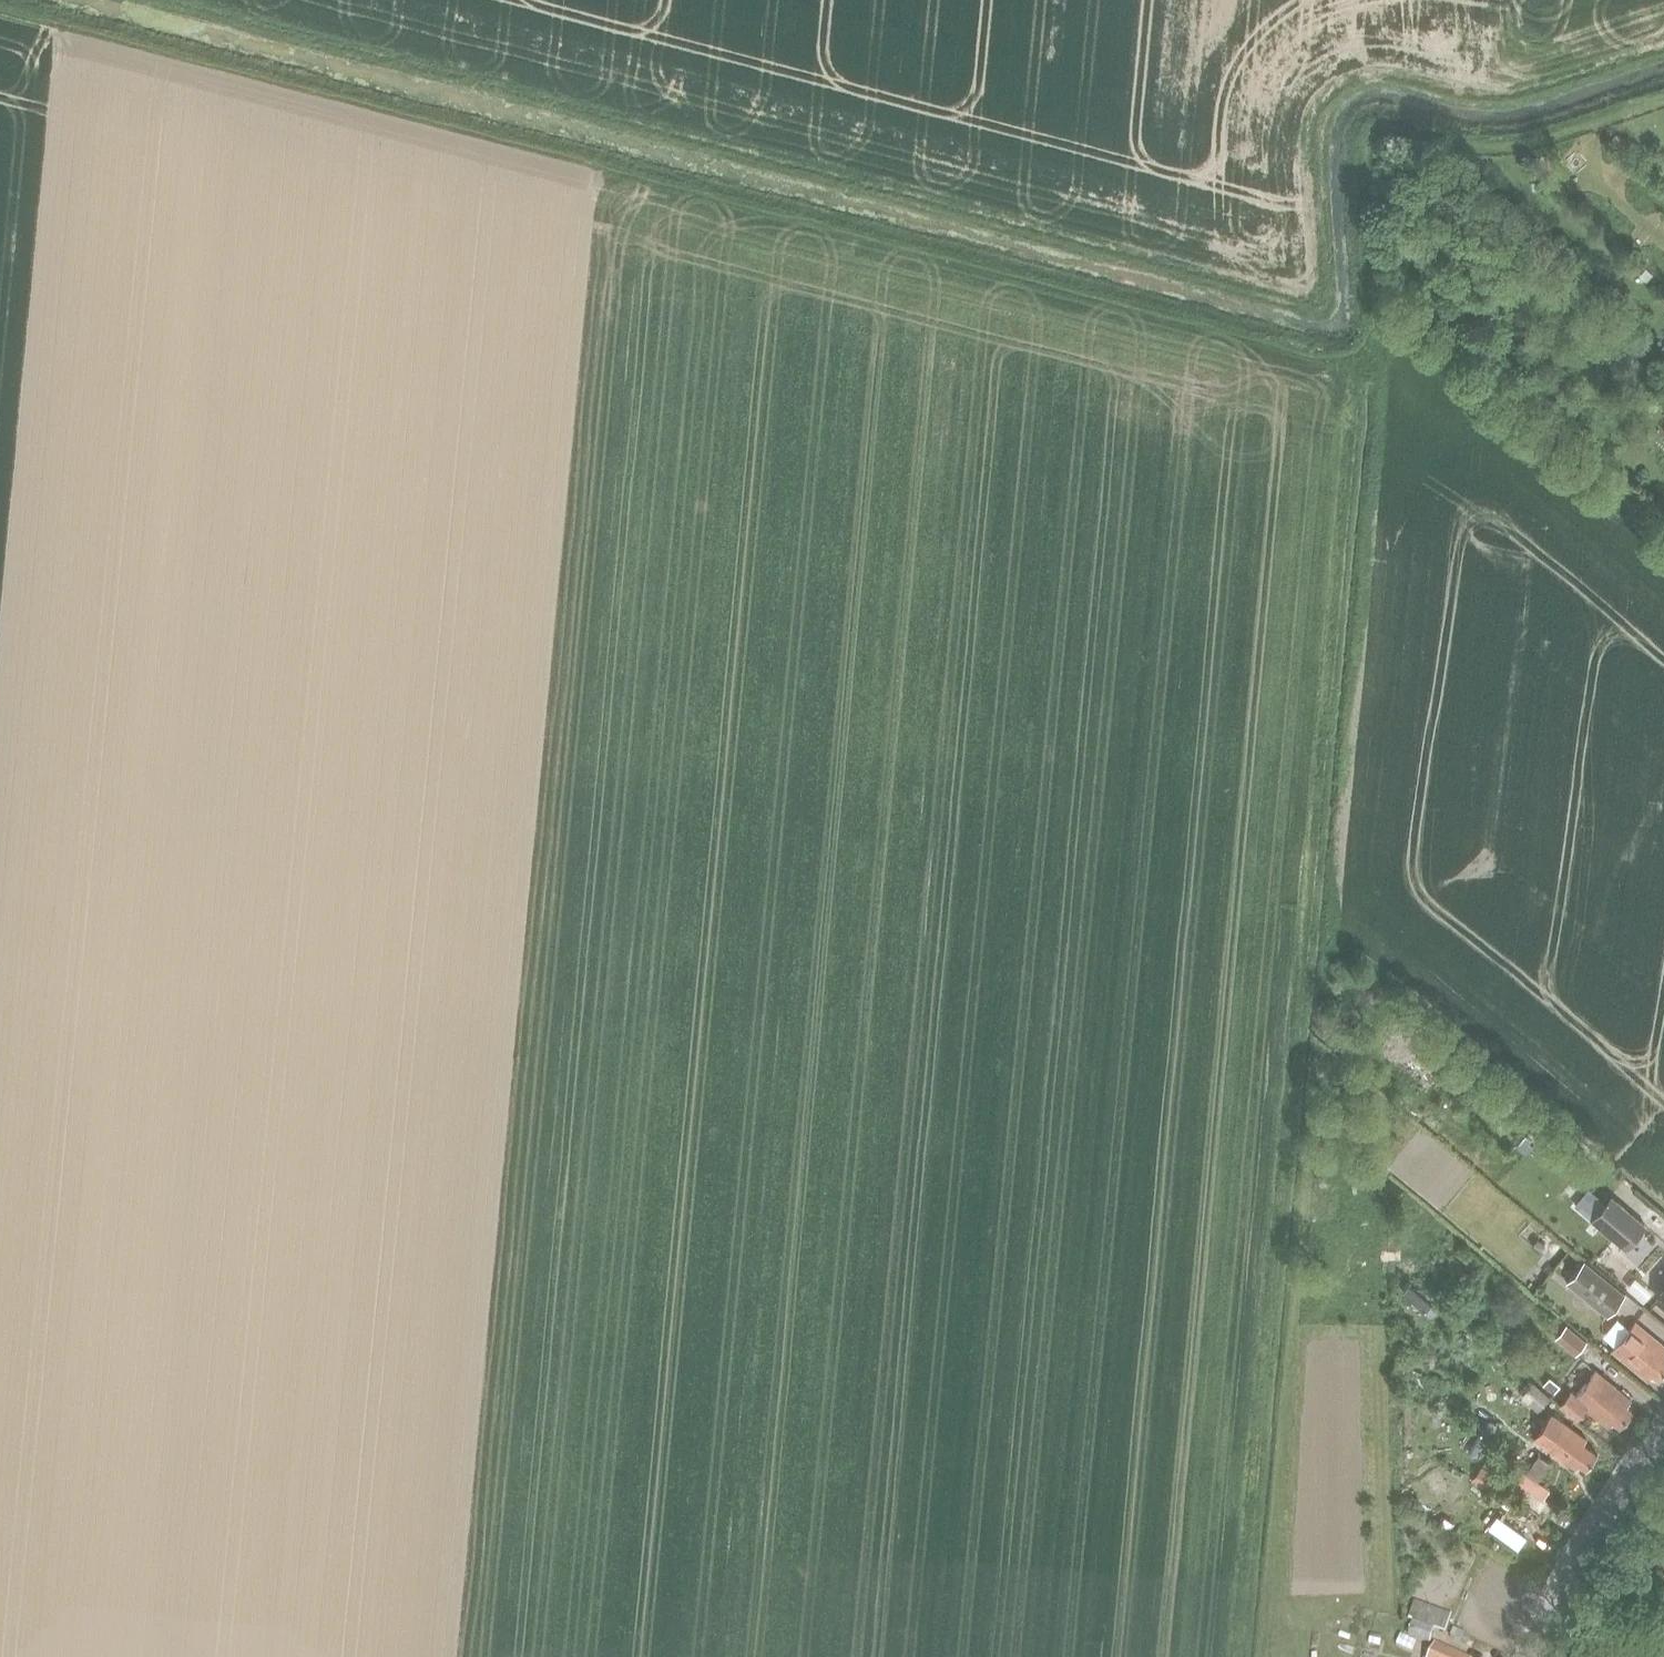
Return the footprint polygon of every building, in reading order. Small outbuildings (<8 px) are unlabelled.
[(1616,134),(1610,141),(1617,146),(1622,140),(1616,134)] [(1526,1155),(1533,1146),(1529,1143),(1531,1141),(1524,1135),(1515,1146),(1526,1155)] [(1589,1189),(1574,1206),(1589,1219),(1604,1202),(1600,1198),(1589,1189)] [(1589,1219),(1625,1250),(1645,1226),(1610,1195),(1604,1202),(1589,1219)] [(1538,1239),(1531,1246),(1539,1252),(1545,1245),(1538,1239)] [(1626,1295),(1585,1262),(1567,1284),(1608,1317),(1626,1295)] [(1410,1283),(1402,1290),(1429,1316),(1436,1309),(1410,1283)] [(1652,1374),(1658,1379),(1663,1373),(1663,1372),(1663,1348),(1635,1324),(1612,1351),(1647,1380),(1652,1374)] [(1588,1343),(1568,1326),(1558,1338),(1577,1355),(1588,1343)] [(1631,1401),(1596,1372),(1576,1396),(1571,1392),(1560,1405),(1576,1418),(1584,1408),(1608,1428),(1613,1422),(1619,1427),(1632,1412),(1626,1406),(1631,1401)] [(1545,1386),(1554,1394),(1561,1386),(1551,1378),(1545,1386)] [(1532,1383),(1520,1397),(1537,1411),(1549,1398),(1532,1383)] [(1553,1416),(1535,1440),(1576,1470),(1579,1465),(1586,1469),(1597,1454),(1583,1444),(1586,1440),(1553,1416)] [(1487,1418),(1465,1446),(1476,1455),(1498,1427),(1487,1418)] [(1539,1455),(1526,1472),(1537,1480),(1550,1463),(1539,1455)] [(1483,1465),(1471,1482),(1482,1490),(1493,1473),(1483,1465)] [(1548,1501),(1527,1486),(1519,1497),(1540,1512),(1548,1501)] [(1538,1558),(1538,1535),(1516,1535),(1516,1558),(1538,1558)] [(1452,1615),(1416,1603),(1409,1622),(1412,1623),(1408,1637),(1429,1643),(1433,1630),(1446,1634),(1452,1615)] [(1429,1656),(1460,1656),(1434,1646),(1429,1656)]
